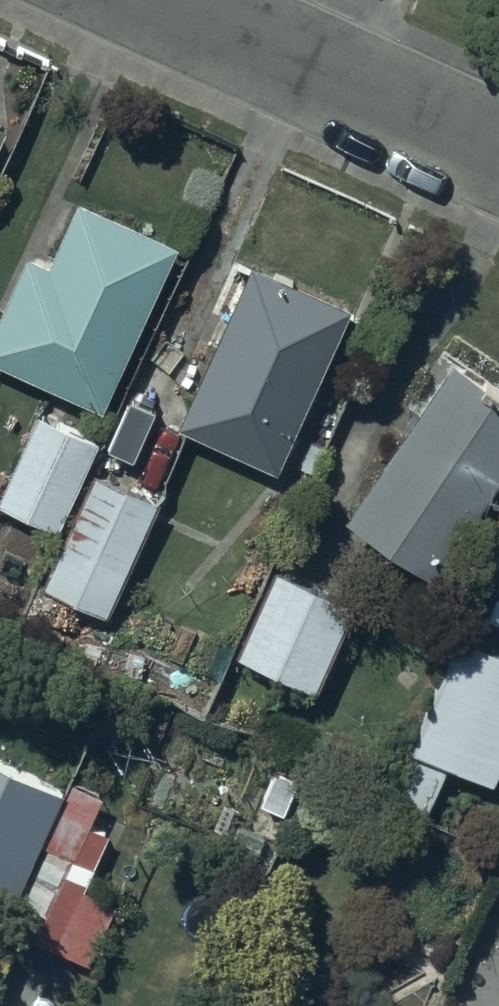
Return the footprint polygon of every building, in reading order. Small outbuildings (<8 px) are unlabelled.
[(8,116),(0,112),(0,135),(8,116)] [(0,307),(0,358),(104,405),(182,235),(81,189),(52,254),(29,243),(0,307)] [(354,298),(257,254),(181,417),(278,461),(354,298)] [(454,349),(347,507),(432,564),(498,465),(498,380),(454,349)] [(103,433),(41,405),(0,494),(63,522),(103,433)] [(107,602),(161,493),(99,463),(45,571),(107,602)] [(358,597),(280,560),(239,647),(318,683),(358,597)] [(459,624),(409,735),(495,773),(498,763),(498,642),(459,624)] [(0,750),(0,883),(16,890),(66,779),(0,750)] [(93,816),(106,787),(76,774),(13,921),(92,954),(117,897),(85,883),(111,824),(93,816)]
